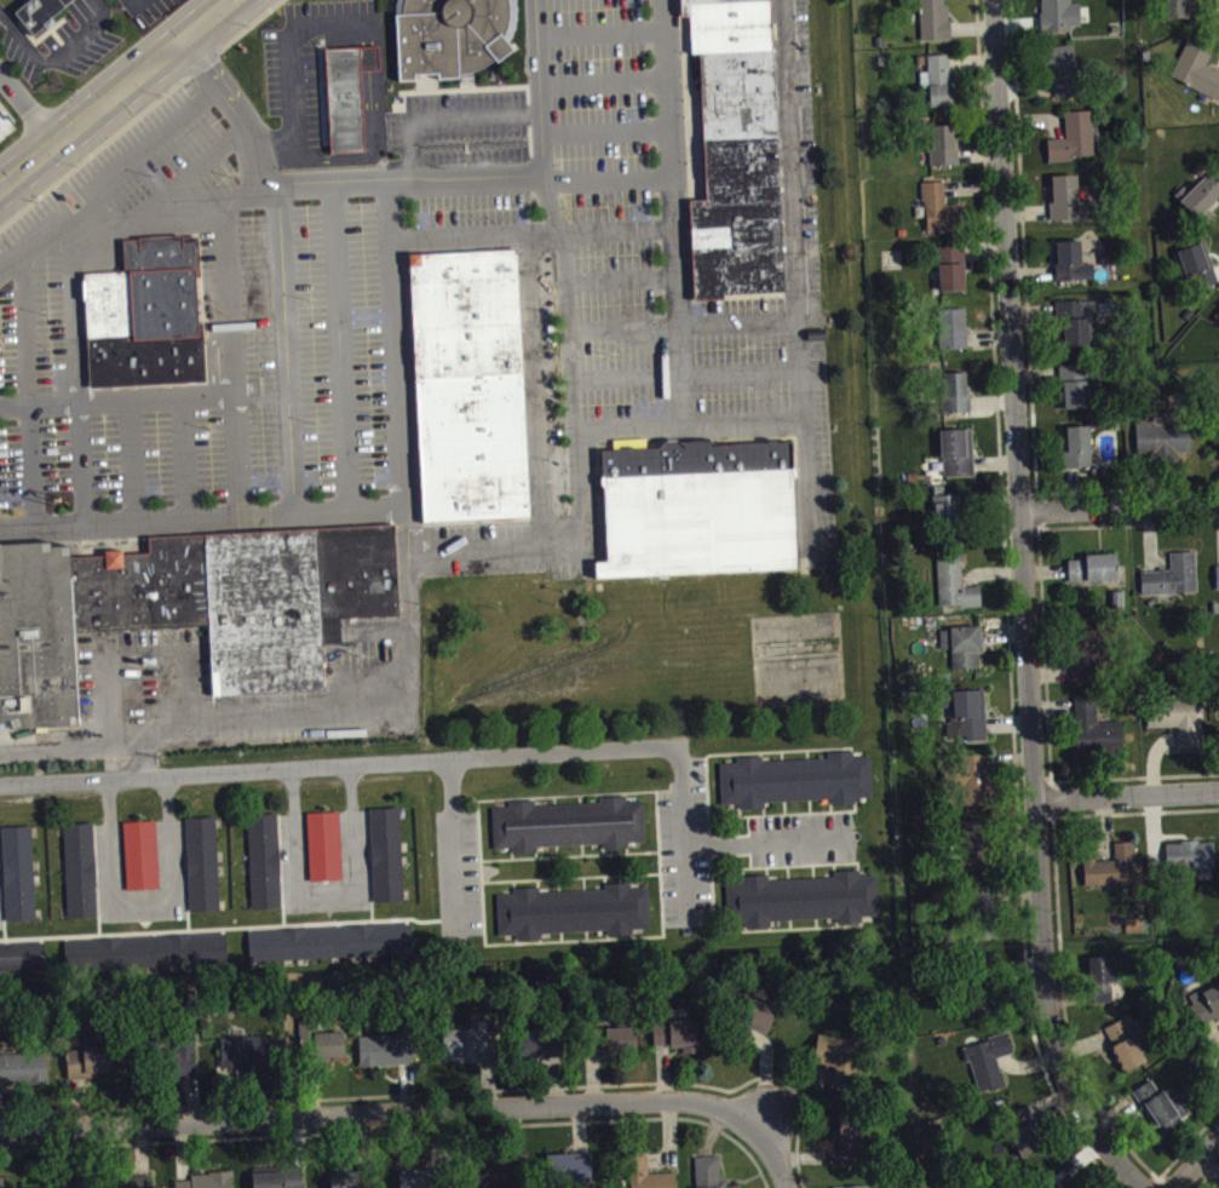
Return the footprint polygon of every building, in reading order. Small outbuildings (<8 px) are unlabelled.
[(13,10),(26,0),(69,0),(51,15),(56,21),(46,29),(42,25),(31,33),(13,10)] [(414,78),(413,70),(438,70),(438,76),(460,76),(460,68),(466,68),(473,68),(483,64),(493,59),(495,57),(500,61),(514,47),(504,35),(505,30),(506,27),(507,24),(508,17),(510,10),(510,4),(509,0),(406,0),(406,1),(406,11),(397,11),(399,78),(414,78)] [(678,17),(688,17),(689,53),(697,53),(705,201),(686,202),(691,303),(721,302),(720,295),(782,292),(768,0),(677,0),(678,17)] [(951,47),(950,0),(922,0),(923,48),(951,47)] [(1083,11),(1073,11),(1073,0),(1044,0),(1045,38),(1084,37),(1083,11)] [(1195,0),(1163,0),(1162,24),(1194,25),(1195,0)] [(328,153),(363,151),(360,47),(323,50),(328,153)] [(1208,74),(1214,60),(1188,49),(1172,86),(1218,106),(1218,78),(1208,74)] [(1055,105),(1079,105),(1077,53),(1053,54),(1055,105)] [(956,113),(954,62),(931,63),(932,114),(956,113)] [(1067,119),(1068,146),(1050,147),(1051,170),(1076,168),(1076,164),(1096,163),(1094,118),(1067,119)] [(958,132),(932,133),(934,173),(960,172),(958,132)] [(1199,226),(1218,207),(1218,185),(1213,179),(1191,199),(1186,194),(1177,202),(1199,226)] [(1054,229),(1096,227),(1096,207),(1081,208),(1080,182),(1053,183),(1054,229)] [(928,239),(962,238),(961,212),(948,213),(947,189),(926,190),(928,239)] [(90,385),(206,379),(202,321),(197,321),(195,276),(200,275),(197,234),(122,239),(125,270),(84,271),(90,385)] [(1059,288),(1085,288),(1084,249),(1058,249),(1059,288)] [(1191,300),(1218,290),(1218,284),(1207,250),(1178,259),(1191,300)] [(407,257),(514,251),(530,522),(422,528),(407,257)] [(941,254),(943,298),(968,297),(967,253),(941,254)] [(1066,354),(1097,354),(1098,308),(1058,308),(1058,324),(1066,325),(1066,354)] [(968,314),(941,315),(943,357),(969,356),(968,314)] [(1061,373),(1063,417),(1092,416),(1090,372),(1061,373)] [(972,420),(970,380),(945,381),(947,421),(972,420)] [(1138,427),(1140,465),(1193,463),(1192,432),(1170,433),(1170,426),(1138,427)] [(1066,476),(1094,475),(1093,433),(1069,434),(1069,450),(1065,450),(1066,476)] [(944,438),(945,484),(977,483),(975,436),(944,438)] [(600,453),(656,450),(662,443),(675,442),(712,442),(717,446),(790,443),(794,573),(592,581),(591,564),(604,563),(600,453)] [(951,529),(951,524),(964,523),(964,502),(935,503),(936,530),(951,529)] [(6,722),(0,724),(0,546),(48,544),(50,550),(67,550),(67,559),(102,557),(102,553),(110,552),(121,552),(121,558),(148,556),(146,539),(397,524),(402,616),(343,620),(344,645),(322,648),(326,691),(211,700),(206,625),(114,632),(75,635),(80,730),(8,731),(6,722)] [(1144,602),(1199,601),(1198,559),(1173,560),(1174,578),(1143,578),(1144,602)] [(1071,568),(1071,590),(1120,589),(1119,561),(1089,562),(1089,567),(1071,568)] [(942,615),(984,613),(983,593),(966,594),(965,564),(940,565),(942,615)] [(1075,691),(1104,690),(1103,637),(1074,638),(1075,691)] [(987,696),(943,698),(943,715),(953,714),(954,749),(989,748),(987,696)] [(1079,761),(1127,759),(1125,729),(1100,730),(1099,705),(1076,705),(1079,761)] [(1198,706),(1150,707),(1150,735),(1180,735),(1181,755),(1204,755),(1203,728),(1198,728),(1198,706)] [(718,764),(736,763),(736,757),(761,756),(761,762),(827,758),(827,752),(852,751),(852,757),(869,756),(870,796),(853,797),(853,803),(828,804),(828,798),(761,802),(761,808),(737,809),(737,803),(720,804),(718,764)] [(964,813),(993,812),(992,762),(963,762),(964,813)] [(490,807),(508,807),(508,800),(534,799),(534,804),(599,802),(599,796),(625,794),(625,800),(642,799),(643,839),(626,840),(626,846),(600,848),(600,842),(534,845),(534,851),(510,851),(510,846),(493,848),(490,807)] [(367,807),(396,805),(401,900),(372,901),(367,807)] [(247,813),(276,811),(281,905),(251,906),(247,813)] [(183,816),(213,815),(217,909),(188,911),(183,816)] [(311,821),(313,889),(345,888),(343,820),(311,821)] [(62,822),(92,821),(96,914),(67,916),(62,822)] [(0,826),(29,825),(34,918),(4,919),(0,826)] [(990,826),(959,829),(962,879),(994,877),(990,826)] [(162,897),(159,829),(126,830),(129,898),(162,897)] [(1168,850),(1169,878),(1217,877),(1216,849),(1168,850)] [(1087,893),(1145,891),(1144,864),(1138,865),(1137,850),(1117,850),(1117,868),(1086,868),(1087,893)] [(724,882),(741,882),(741,876),(766,874),(766,879),(832,877),(832,871),(857,870),(857,876),(874,874),(875,914),(858,916),(858,922),(834,923),(833,917),(766,920),(767,926),(743,928),(742,922),(725,923),(724,882)] [(494,895),(512,894),(512,889),(537,888),(537,893),(603,889),(603,883),(628,882),(628,888),(645,888),(646,928),(629,928),(629,934),(604,935),(604,930),(537,932),(537,939),(513,940),(513,935),(496,935),(494,895)] [(247,930),(249,960),(410,953),(409,923),(247,930)] [(1129,941),(1144,940),(1144,926),(1128,927),(1129,941)] [(1117,965),(1089,965),(1091,1010),(1118,1009),(1117,965)] [(1209,997),(1206,992),(1186,1001),(1200,1033),(1218,1025),(1218,992),(1209,997)] [(966,1022),(991,1021),(990,997),(966,998),(966,1022)] [(773,1037),(778,1012),(745,1005),(740,1030),(773,1037)] [(1133,1041),(1128,1026),(1121,1028),(1122,1032),(1109,1036),(1113,1048),(1133,1041)] [(655,1028),(656,1054),(685,1053),(685,1062),(700,1061),(699,1027),(655,1028)] [(592,1059),(639,1059),(639,1036),(591,1036),(592,1059)] [(445,1038),(446,1068),(498,1067),(498,1037),(445,1038)] [(304,1039),(305,1067),(347,1066),(346,1038),(304,1039)] [(570,1062),(567,1038),(514,1042),(516,1067),(570,1062)] [(861,1050),(820,1042),(815,1069),(836,1073),(833,1096),(852,1099),(861,1050)] [(223,1045),(224,1076),(279,1074),(278,1043),(223,1045)] [(362,1074),(417,1073),(417,1043),(361,1045),(362,1074)] [(968,1052),(979,1102),(1008,1095),(1001,1065),(1015,1062),(1010,1043),(968,1052)] [(1125,1081),(1147,1071),(1136,1044),(1114,1054),(1125,1081)] [(199,1086),(197,1048),(172,1049),(173,1087),(199,1086)] [(114,1055),(70,1057),(70,1084),(115,1083),(114,1055)] [(50,1060),(0,1062),(0,1093),(51,1091),(50,1060)] [(1136,1098),(1164,1142),(1193,1123),(1180,1103),(1169,1110),(1155,1087),(1136,1098)] [(1021,1168),(1047,1160),(1033,1112),(1007,1119),(1021,1168)] [(840,1122),(842,1174),(869,1173),(867,1122),(840,1122)] [(651,1181),(650,1160),(629,1161),(629,1187),(678,1187),(678,1181),(651,1181)] [(549,1162),(549,1187),(594,1187),(593,1161),(549,1162)] [(522,1163),(470,1166),(472,1187),(524,1187),(522,1163)] [(698,1187),(722,1187),(721,1164),(697,1165),(698,1187)] [(306,1175),(255,1176),(255,1187),(306,1187),(306,1175)] [(435,1177),(402,1178),(402,1187),(436,1187),(435,1177)] [(333,1187),(363,1187),(363,1180),(333,1179),(333,1187)]
